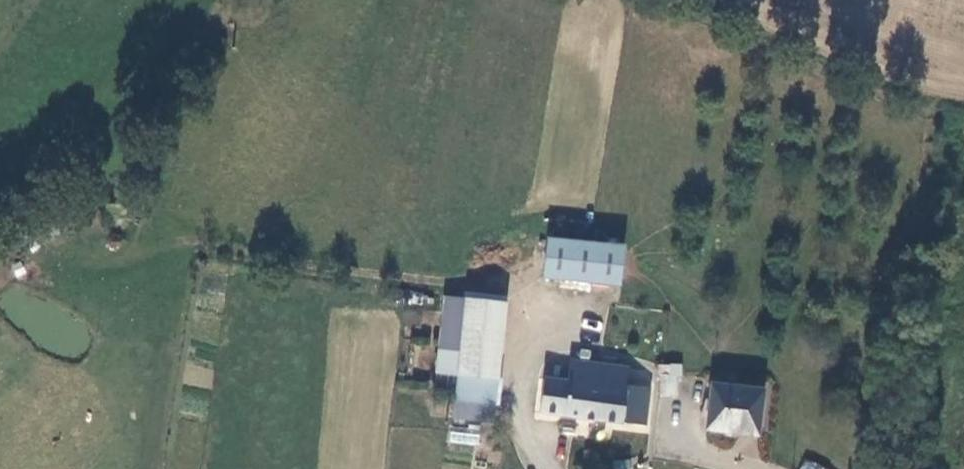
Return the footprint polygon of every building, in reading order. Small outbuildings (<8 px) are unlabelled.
[(624,248),(548,241),(545,281),(620,288),(624,248)] [(465,295),(464,302),(506,306),(507,299),(465,295)] [(464,307),(464,302),(443,299),(434,373),(456,375),(464,307)] [(498,380),(506,306),(464,302),(456,375),(498,380)] [(544,415),(650,426),(652,388),(630,385),(631,369),(569,363),(567,382),(546,380),(544,415)] [(659,363),(658,396),(680,396),(681,363),(659,363)] [(498,380),(456,375),(454,395),(496,399),(498,380)] [(707,434),(757,440),(761,394),(712,388),(707,434)] [(496,399),(454,395),(453,412),(493,417),(496,399)] [(448,425),(447,443),(478,446),(479,428),(448,425)]
